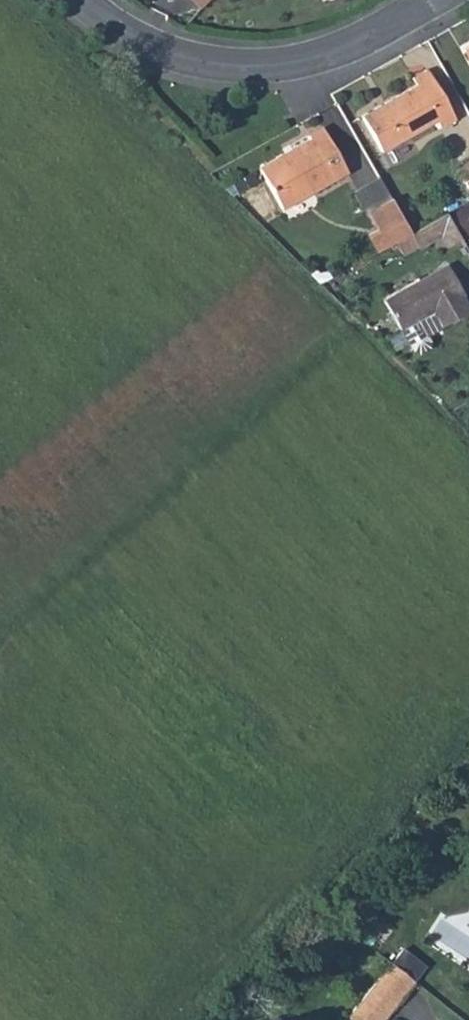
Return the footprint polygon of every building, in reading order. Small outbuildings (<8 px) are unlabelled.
[(196,10),(205,0),(186,0),(196,10)] [(459,47),(468,63),(468,41),(459,47)] [(412,85),(358,115),(378,151),(433,122),(436,128),(452,120),(425,70),(408,79),(412,85)] [(306,140),(255,168),(278,207),(343,172),(319,129),(305,138),(306,140)] [(365,208),(392,194),(380,173),(354,187),(365,208)] [(388,200),(366,211),(386,246),(405,235),(407,234),(388,200)] [(407,234),(405,235),(412,248),(436,235),(444,248),(459,240),(443,213),(407,234)] [(397,331),(398,330),(430,312),(438,327),(467,310),(443,266),(380,301),(397,331)] [(430,312),(398,330),(410,351),(417,354),(424,350),(427,342),(423,335),(438,327),(430,312)] [(345,1018),(348,1019),(383,1019),(413,982),(390,962),(345,1018)]
